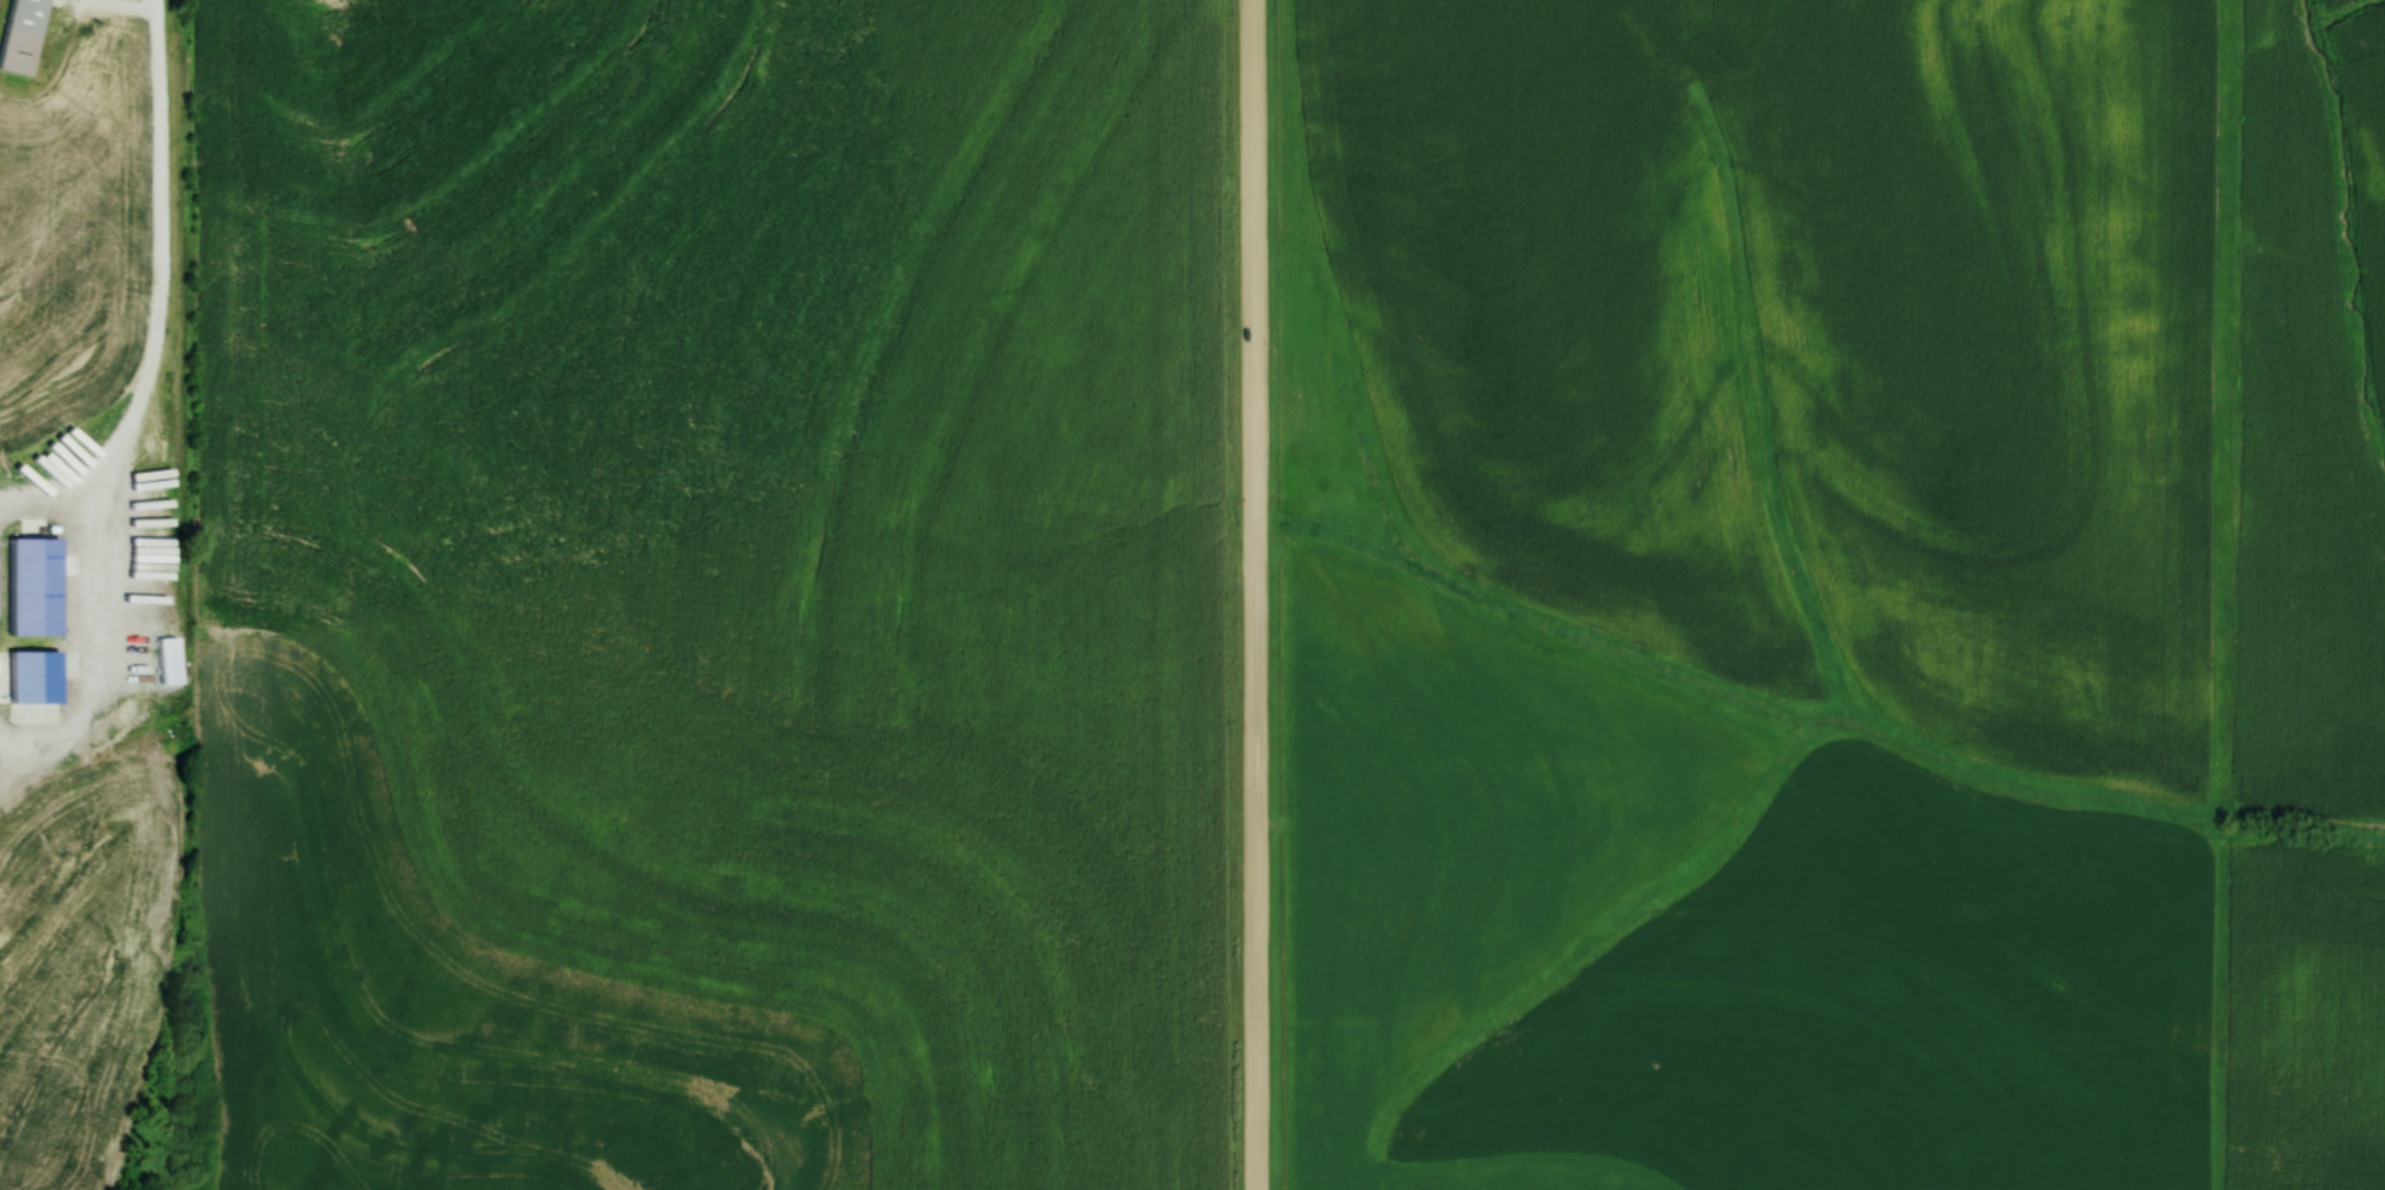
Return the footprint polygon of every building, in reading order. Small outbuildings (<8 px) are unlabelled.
[(50,538),(1,538),(1,635),(51,635),(50,538)] [(2,651),(2,702),(56,702),(56,651),(2,651)]
